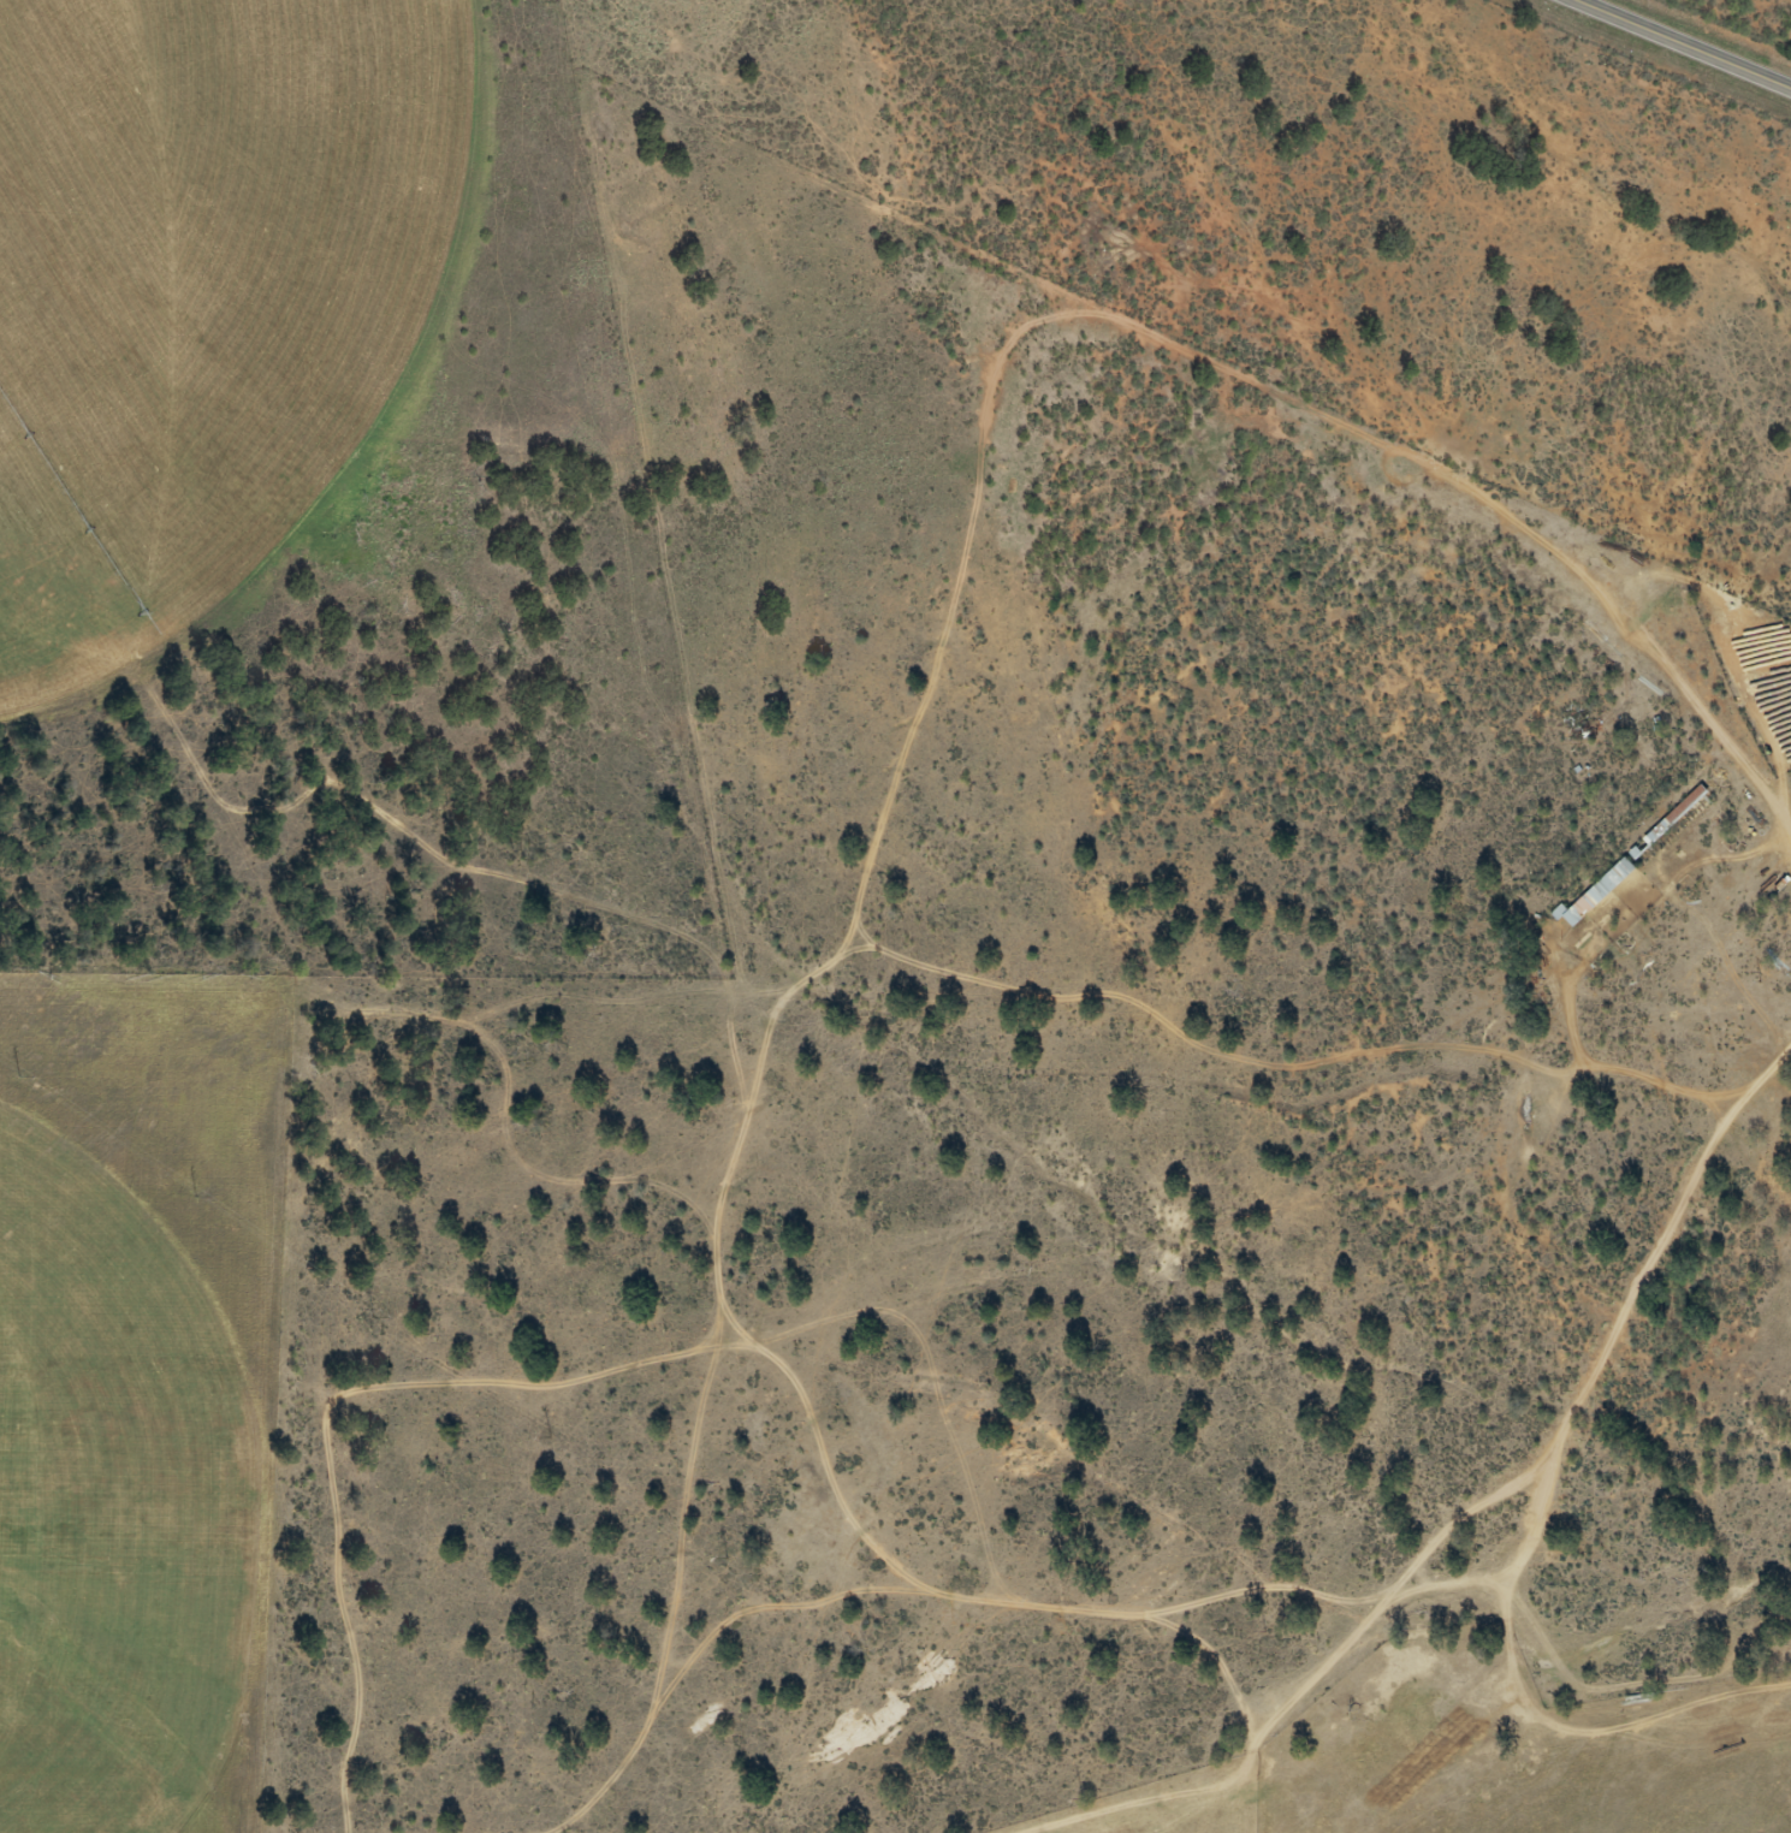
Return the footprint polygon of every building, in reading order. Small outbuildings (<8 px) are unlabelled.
[(1645,852),(1709,793),(1701,785),(1637,844),(1645,852)] [(1567,911),(1562,905),(1556,910),(1573,928),(1636,868),(1624,856),(1567,911)]
